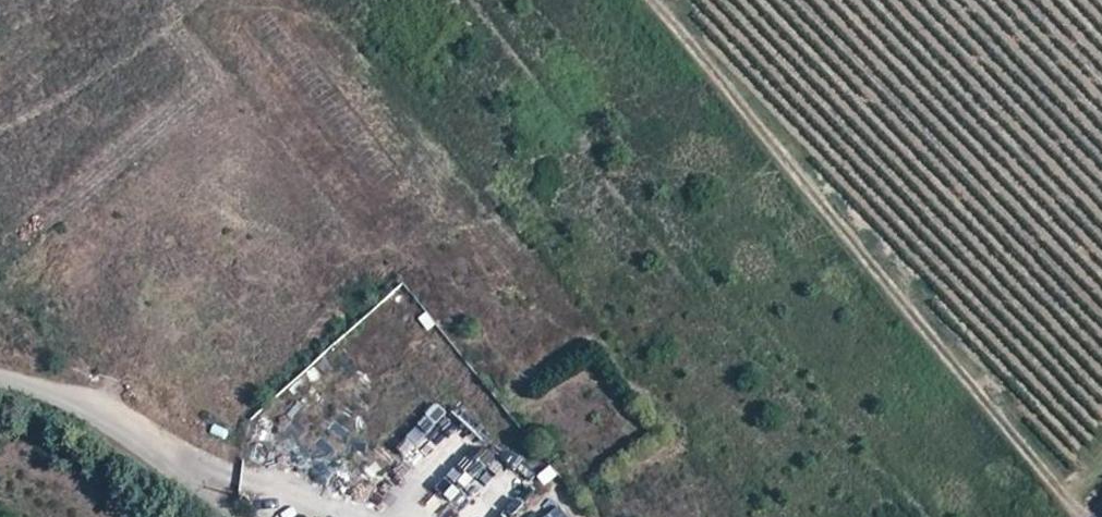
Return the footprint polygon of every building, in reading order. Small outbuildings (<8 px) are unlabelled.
[(395,441),(411,464),(436,447),(445,460),(471,442),(445,406),(395,441)] [(459,516),(474,516),(513,503),(516,510),(525,507),(509,462),(493,468),(488,454),(442,470),(459,516)]
